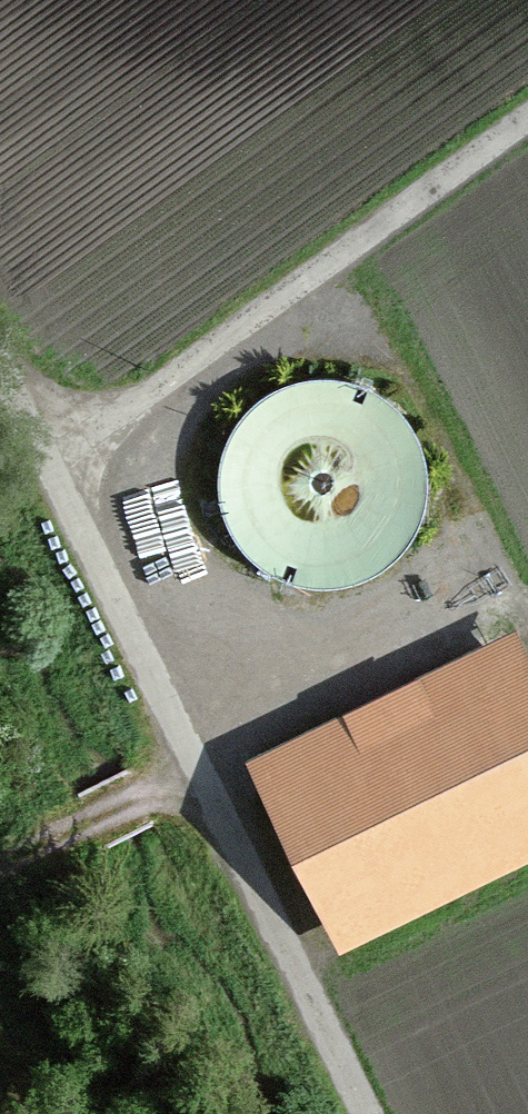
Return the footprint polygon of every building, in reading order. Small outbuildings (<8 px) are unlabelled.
[(398,562),(419,534),(429,501),(429,466),(417,434),(396,407),(367,388),(333,379),(298,382),(266,396),(240,420),(223,451),(217,486),(224,521),(241,552),(268,576),(301,589),(336,591),(369,581),(398,562)] [(527,863),(527,660),(514,631),(235,765),(329,959),(527,863)]
